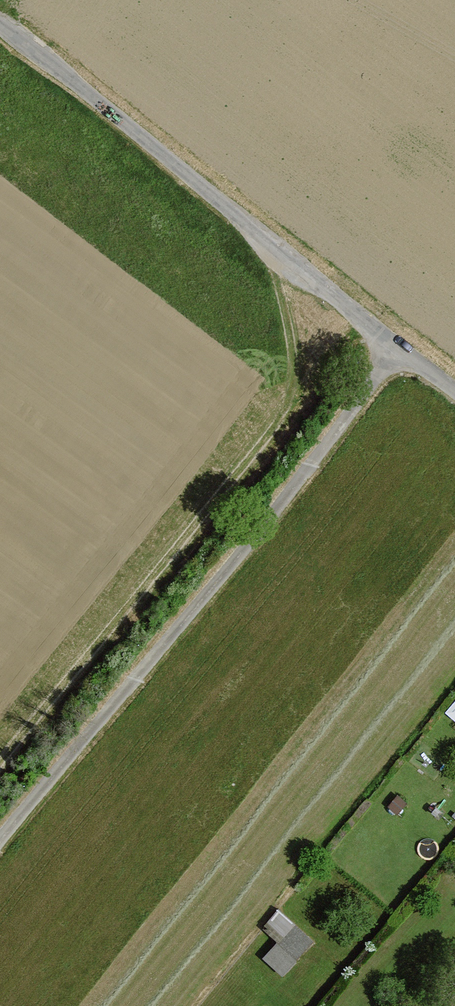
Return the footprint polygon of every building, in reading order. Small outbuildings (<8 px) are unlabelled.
[(397,797),(390,805),(396,811),(404,803),(397,797)] [(266,958),(282,973),(312,941),(277,909),(262,926),(280,942),(266,958)]
